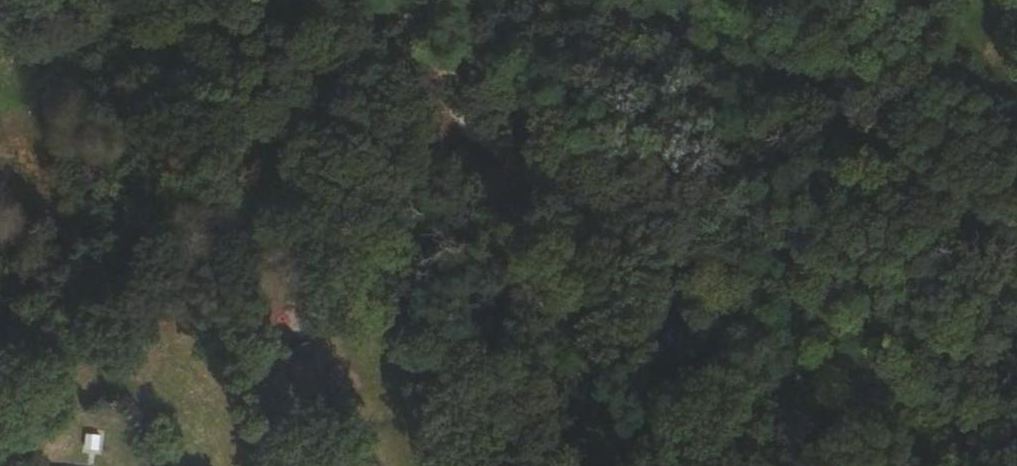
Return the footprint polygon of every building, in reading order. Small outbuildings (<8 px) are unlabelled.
[(115,465),(115,452),(122,450),(120,434),(108,431),(96,438),(95,465),(112,465),(115,465)]
